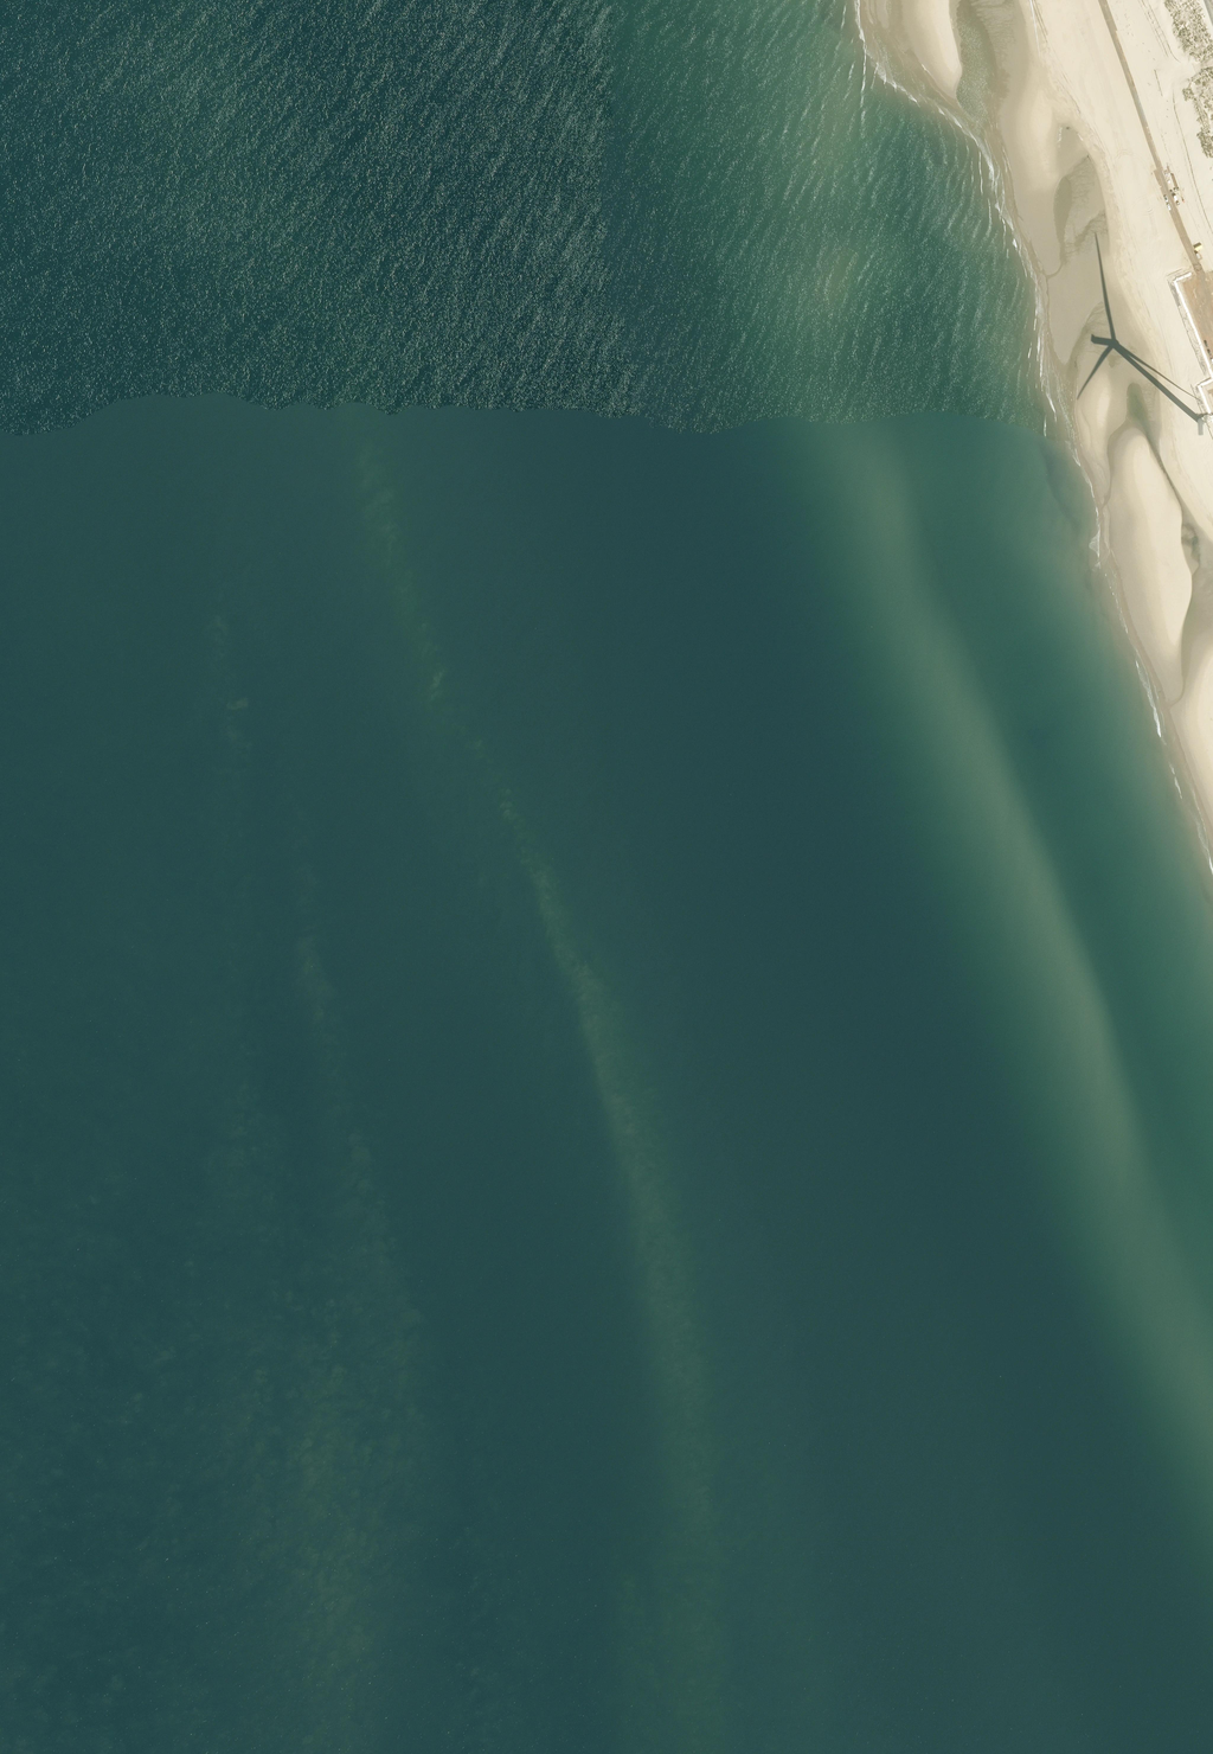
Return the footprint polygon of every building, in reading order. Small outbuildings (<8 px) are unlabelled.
[(1190,421),(1190,422),(1190,423),(1190,424),(1191,424),(1191,425),(1191,426),(1191,427),(1192,427),(1192,428),(1193,429),(1194,430),(1195,430),(1195,431),(1196,431),(1197,431),(1197,432),(1198,432),(1199,432),(1200,432),(1201,432),(1202,432),(1203,432),(1204,432),(1204,431),(1205,431),(1206,431),(1206,430),(1207,430),(1207,429),(1208,429),(1208,428),(1209,428),(1209,427),(1209,426),(1210,426),(1210,425),(1210,424),(1210,423),(1210,422),(1210,421),(1210,420),(1210,419),(1210,418),(1209,418),(1209,417),(1209,416),(1208,416),(1208,415),(1207,415),(1207,414),(1206,414),(1205,413),(1204,413),(1203,412),(1202,412),(1201,412),(1200,412),(1199,412),(1198,412),(1197,412),(1197,413),(1196,413),(1195,413),(1195,414),(1194,414),(1194,415),(1193,415),(1193,416),(1192,416),(1192,417),(1191,418),(1191,419),(1191,420),(1190,420),(1190,421)]
